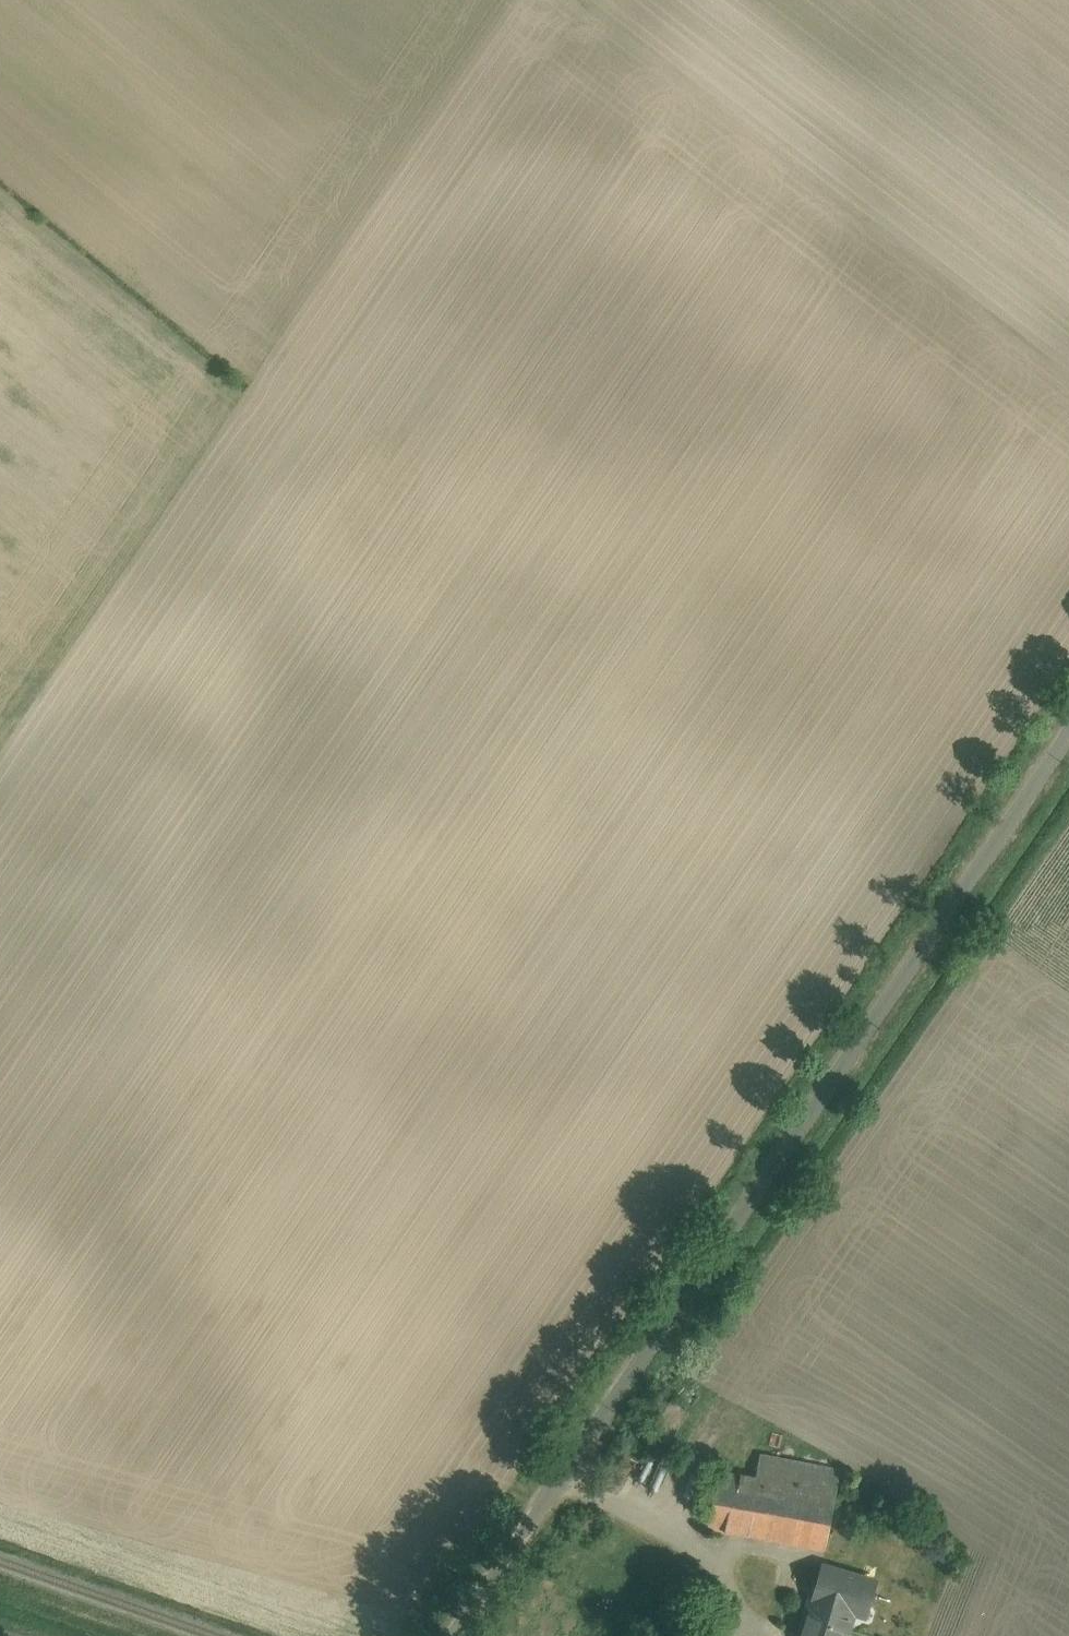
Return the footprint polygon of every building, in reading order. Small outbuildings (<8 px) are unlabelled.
[(710,1478),(701,1534),(811,1552),(823,1478),(750,1466),(747,1484),(710,1478)] [(860,1614),(871,1617),(883,1579),(827,1562),(805,1635),(853,1635),(860,1614)]
